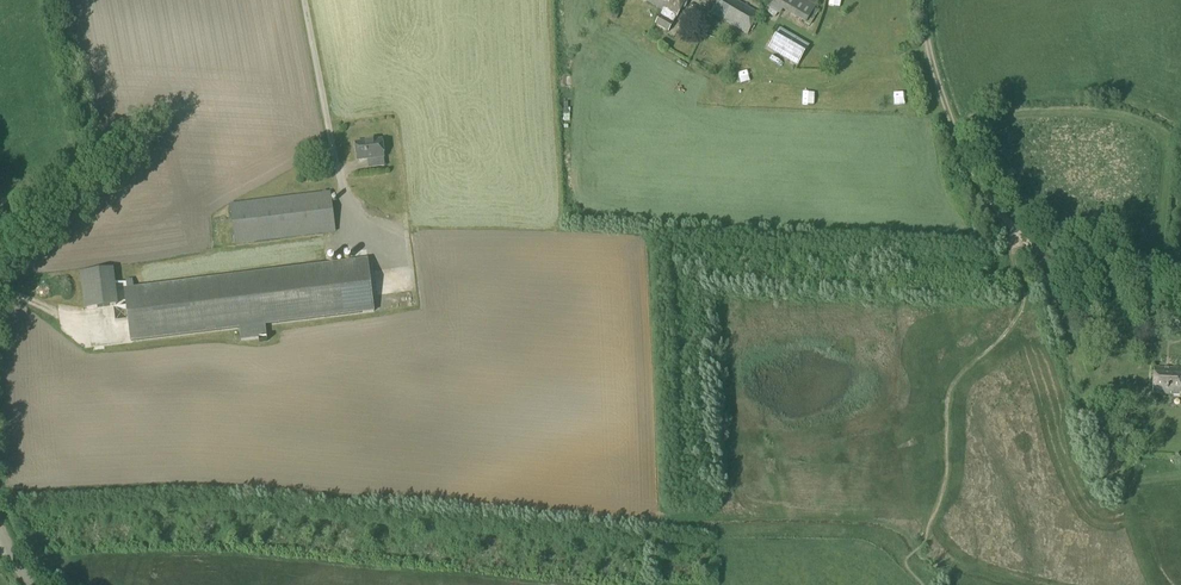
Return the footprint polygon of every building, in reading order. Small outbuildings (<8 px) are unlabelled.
[(665,0),(645,0),(644,1),(659,10),(665,0)] [(654,25),(668,33),(676,19),(687,0),(665,0),(659,10),(662,11),(654,25)] [(758,13),(734,0),(719,0),(711,14),(746,34),(758,13)] [(816,6),(805,0),(774,0),(771,5),(805,24),(816,6)] [(774,18),(775,17),(777,14),(777,12),(771,9),(769,9),(767,12),(768,14),(774,18)] [(797,66),(809,46),(779,29),(767,49),(797,66)] [(810,67),(818,66),(817,53),(809,54),(810,67)] [(910,95),(902,97),(904,104),(912,102),(910,95)] [(357,161),(383,158),(381,141),(355,144),(357,161)] [(234,246),(335,233),(330,192),(229,204),(234,246)] [(125,299),(130,343),(133,342),(239,329),(241,340),(266,337),(265,326),(374,313),(372,299),(367,259),(133,288),(132,279),(126,280),(127,289),(123,290),(125,299)] [(84,310),(117,306),(113,269),(79,273),(84,310)] [(1173,324),(1180,331),(1180,314),(1173,324)] [(1152,368),(1151,394),(1180,395),(1180,370),(1152,368)]
